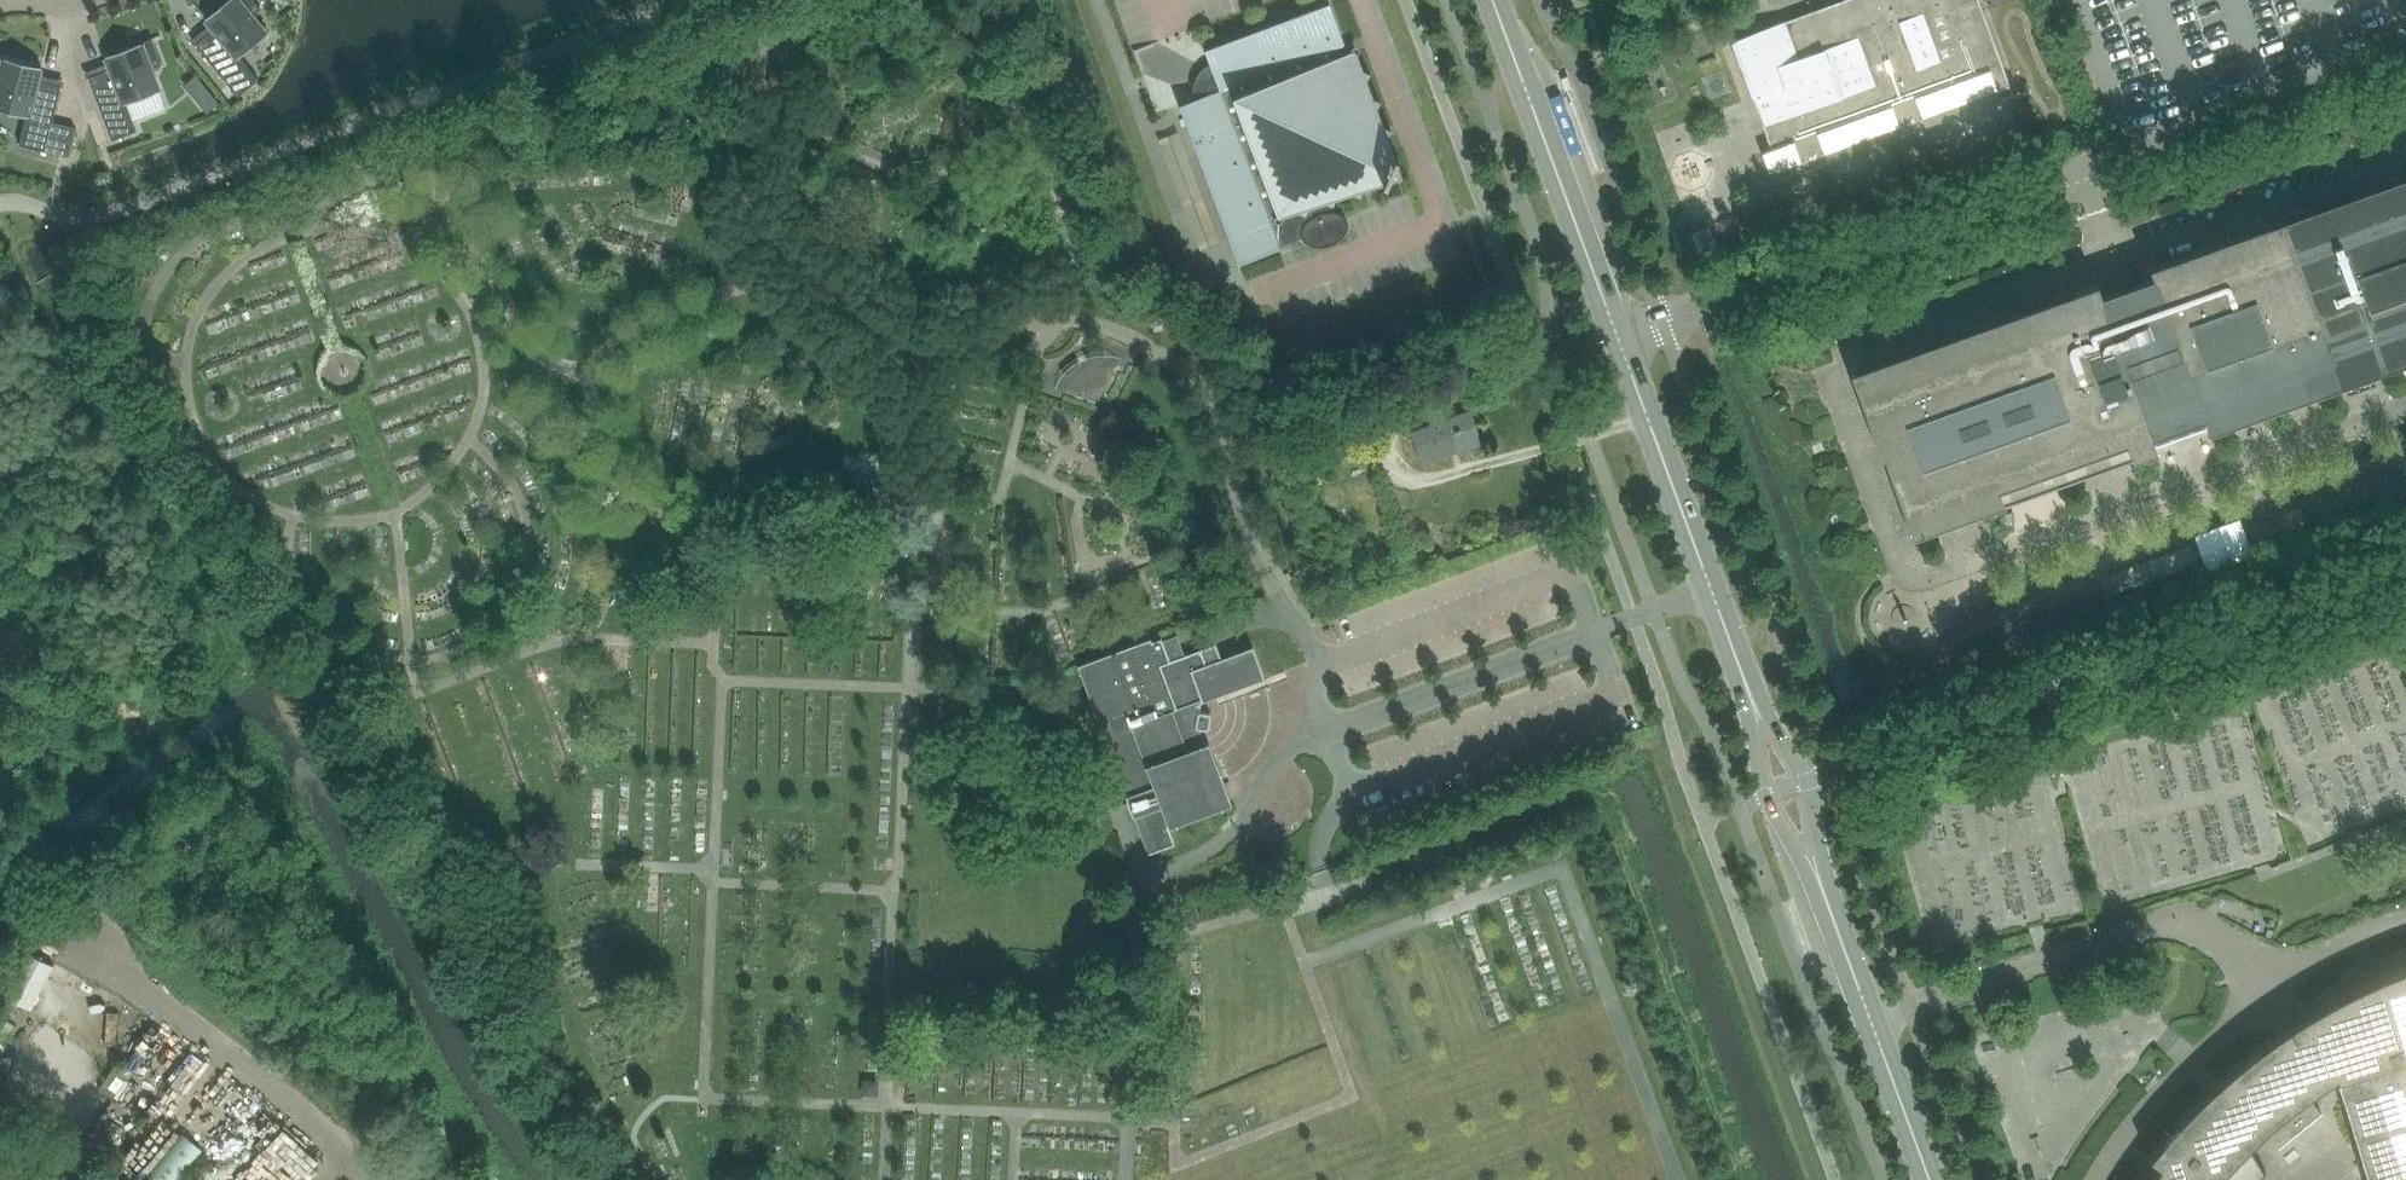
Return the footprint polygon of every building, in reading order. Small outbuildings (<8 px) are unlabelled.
[(260,9),(253,0),(227,0),(204,18),(214,30),(195,45),(238,96),(258,80),(239,57),(267,34),(252,16),(260,9)] [(1978,0),(1841,0),(1730,40),(1778,171),(1798,163),(1802,173),(1829,163),(1826,153),(1896,127),(1900,137),(1927,127),(1924,117),(1994,91),(1998,101),(2013,95),(1978,0)] [(1355,50),(1347,53),(1329,3),(1204,50),(1212,72),(1201,97),(1179,105),(1238,264),(1279,249),(1278,247),(1302,238),(1303,240),(1304,241),(1305,243),(1307,244),(1309,245),(1313,247),(1315,247),(1317,247),(1320,247),(1323,247),(1327,246),(1333,244),(1335,243),(1337,241),(1340,239),(1342,237),(1344,235),(1345,233),(1346,230),(1347,228),(1347,226),(1347,224),(1347,222),(1346,220),(1345,218),(1344,217),(1342,215),(1339,213),(1338,212),(1335,211),(1332,211),(1329,211),(1335,198),(1352,191),(1359,194),(1363,187),(1382,180),(1386,182),(1387,178),(1401,173),(1396,159),(1397,156),(1394,154),(1387,135),(1390,128),(1383,125),(1377,108),(1380,101),(1373,97),(1366,80),(1370,73),(1363,70),(1359,60),(1362,53),(1355,50)] [(151,68),(161,64),(151,38),(105,56),(110,69),(88,78),(112,140),(136,131),(126,103),(159,91),(151,68)] [(26,117),(19,145),(44,151),(68,157),(75,129),(51,123),(61,87),(38,81),(41,67),(0,56),(0,110),(26,117)] [(191,113),(205,112),(204,95),(190,95),(191,113)] [(1855,375),(1875,432),(1872,433),(1880,458),(1884,456),(1912,535),(2130,457),(2132,461),(2156,452),(2152,440),(2203,421),(2207,431),(2342,382),(2341,380),(2369,369),(2370,372),(2405,359),(2405,177),(2148,269),(2152,278),(2100,297),(2096,284),(2072,293),(2073,297),(1855,375)] [(1691,233),(1701,259),(1718,253),(1708,227),(1691,233)] [(1423,464),(1458,451),(1481,443),(1469,411),(1446,420),(1438,399),(1424,404),(1431,425),(1411,432),(1423,464)] [(1220,659),(1215,644),(1169,661),(1160,638),(1151,642),(1150,638),(1077,666),(1125,795),(1125,798),(1126,801),(1127,804),(1128,807),(1129,810),(1130,813),(1133,817),(1147,854),(1174,844),(1167,827),(1231,804),(1208,742),(1206,743),(1207,744),(1204,745),(1199,731),(1199,729),(1207,730),(1208,726),(1209,722),(1209,718),(1210,714),(1199,712),(1199,706),(1200,706),(1200,705),(1201,701),(1202,702),(1203,701),(1202,698),(1261,675),(1263,679),(1264,678),(1252,647),(1220,659)] [(2265,1170),(2250,1145),(2265,1129),(2276,1142),(2319,1107),(2309,1095),(2336,1077),(2338,1079),(2337,1080),(2342,1098),(2346,1097),(2372,1179),(2405,1179),(2405,952),(2397,955),(2361,970),(2327,987),(2293,1007),(2300,1018),(2265,1042),(2233,1067),(2202,1095),(2173,1125),(2147,1157),(2157,1165),(2146,1179),(2256,1179),(2265,1170)] [(158,1024),(127,1072),(139,1080),(170,1032),(158,1024)] [(112,1068),(99,1088),(111,1096),(125,1076),(112,1068)] [(125,1076),(111,1096),(124,1105),(137,1084),(125,1076)]
